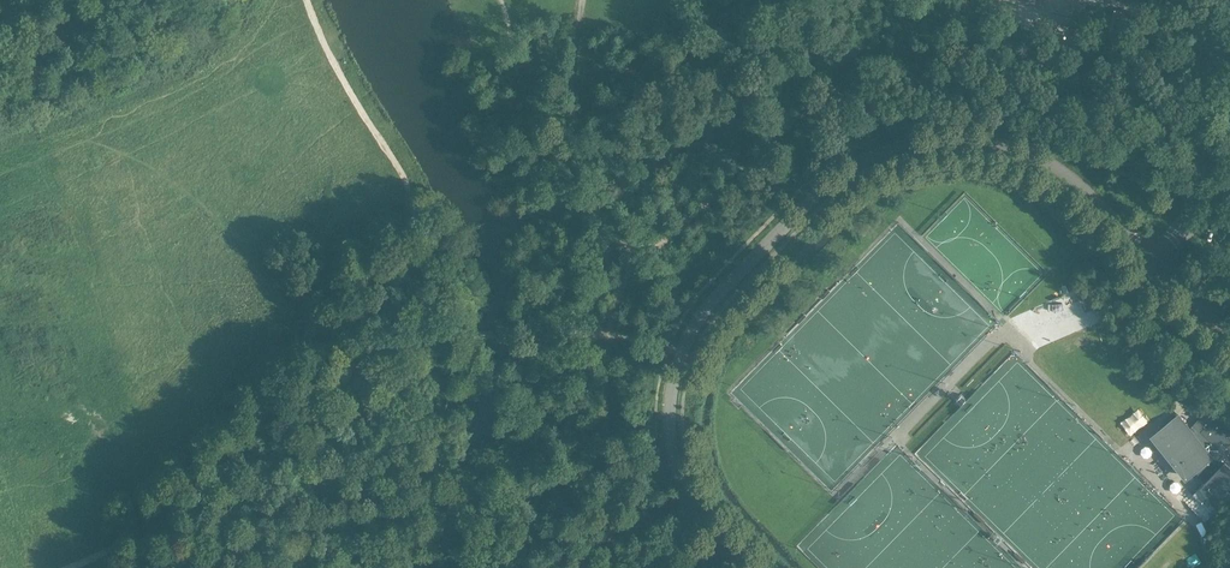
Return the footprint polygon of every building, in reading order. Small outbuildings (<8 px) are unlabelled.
[(1114,43),(1121,13),(1114,11),(1106,41),(1114,43)] [(1229,297),(1229,280),(1229,279),(1220,287),(1229,297)] [(1084,287),(1074,291),(1084,313),(1094,308),(1084,287)] [(1214,403),(1193,425),(1195,426),(1190,430),(1179,416),(1156,434),(1189,475),(1196,470),(1206,482),(1193,495),(1212,514),(1229,496),(1229,418),(1214,403)]
